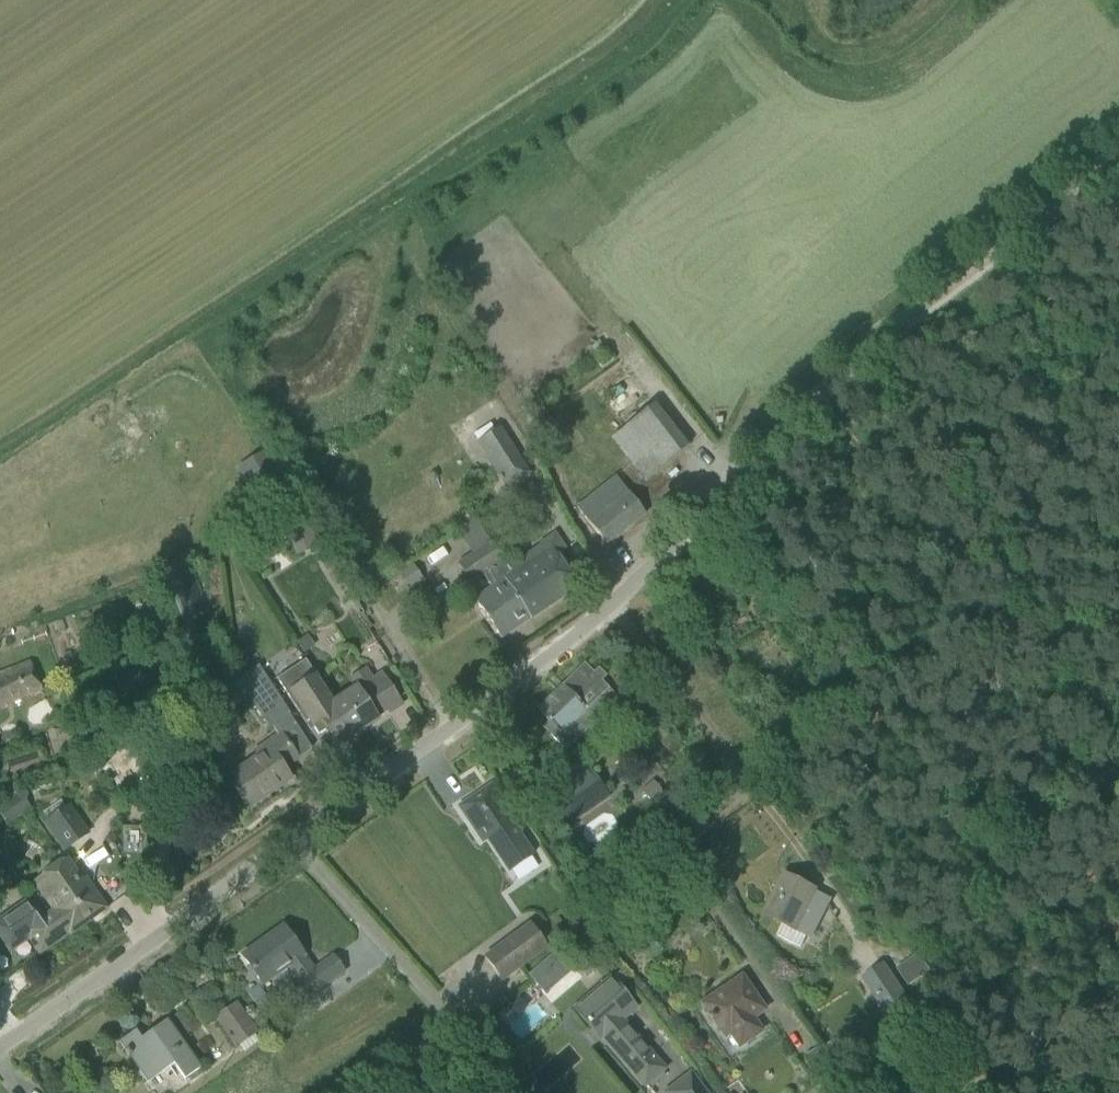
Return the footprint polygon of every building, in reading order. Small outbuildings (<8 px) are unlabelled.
[(592,398),(656,481),(698,449),(634,366),(592,398)] [(479,440),(506,487),(529,473),(501,425),(479,440)] [(286,485),(265,451),(238,469),(260,502),(286,485)] [(616,476),(576,507),(606,545),(645,514),(616,476)] [(302,514),(288,518),(292,533),(306,529),(302,514)] [(506,566),(498,572),(529,619),(530,619),(578,587),(556,555),(565,549),(555,533),(538,545),(543,552),(520,568),(515,561),(507,566),(502,559),(506,566)] [(490,542),(457,564),(470,582),(476,578),(482,574),(490,587),(475,597),(501,637),(528,619),(529,619),(498,572),(506,566),(502,559),(490,542)] [(413,563),(400,572),(410,588),(423,579),(413,563)] [(369,591),(357,597),(363,608),(374,601),(369,591)] [(280,592),(272,597),(276,605),(284,600),(280,592)] [(308,638),(299,644),(305,653),(314,647),(308,638)] [(41,687),(28,658),(0,671),(0,705),(41,687)] [(305,660),(277,678),(305,723),(309,720),(318,735),(326,729),(337,746),(350,738),(377,720),(373,714),(385,706),(377,694),(388,687),(382,678),(375,683),(372,678),(356,689),(334,703),(305,660)] [(575,720),(608,688),(601,681),(606,675),(598,668),(593,672),(584,663),(537,709),(548,721),(542,726),(566,752),(587,732),(575,720)] [(258,665),(232,680),(240,692),(264,675),(258,665)] [(226,779),(247,809),(290,779),(283,768),(297,758),(281,736),(297,725),(275,694),(264,677),(244,690),(269,725),(270,727),(272,726),(279,735),(259,749),(262,753),(226,779)] [(155,742),(122,753),(137,795),(170,783),(155,742)] [(585,769),(541,800),(562,831),(595,808),(598,812),(609,803),(606,800),(585,769)] [(663,792),(651,779),(641,790),(653,802),(663,792)] [(458,806),(475,831),(480,828),(509,871),(533,855),(501,809),(506,806),(491,784),(458,806)] [(8,824),(31,808),(18,791),(0,804),(0,812),(8,824)] [(190,800),(189,816),(202,817),(202,800),(190,800)] [(46,822),(65,850),(87,835),(69,807),(46,822)] [(0,917),(0,935),(10,949),(28,937),(39,953),(69,932),(70,933),(106,908),(93,890),(91,888),(87,891),(66,860),(33,882),(57,917),(45,926),(41,920),(26,899),(0,917)] [(785,874),(765,914),(783,923),(777,935),(801,947),(807,935),(811,937),(818,922),(816,921),(825,903),(821,901),(823,897),(815,892),(816,890),(804,884),(785,874)] [(485,957),(501,979),(546,947),(529,924),(485,957)] [(288,988),(299,1003),(343,971),(333,956),(314,970),(283,926),(242,955),(262,984),(288,965),(299,981),(288,988)] [(556,950),(528,973),(551,1001),(579,977),(556,950)] [(889,1014),(882,1018),(892,1033),(916,1016),(907,1002),(883,966),(865,979),(889,1014)] [(618,970),(612,975),(618,984),(625,979),(618,970)] [(751,1018),(764,1009),(741,976),(701,1003),(724,1036),(728,1033),(736,1047),(759,1031),(751,1018)] [(574,1008),(600,1038),(602,1037),(644,1086),(663,1069),(621,1021),(635,1009),(609,978),(574,1008)] [(216,1017),(235,1046),(253,1034),(233,1005),(216,1017)] [(135,1030),(119,1042),(132,1060),(148,1082),(172,1064),(183,1079),(200,1067),(179,1038),(167,1020),(150,1032),(153,1036),(144,1042),(141,1038),(135,1030)] [(690,1073),(665,1092),(705,1092),(690,1073)]
